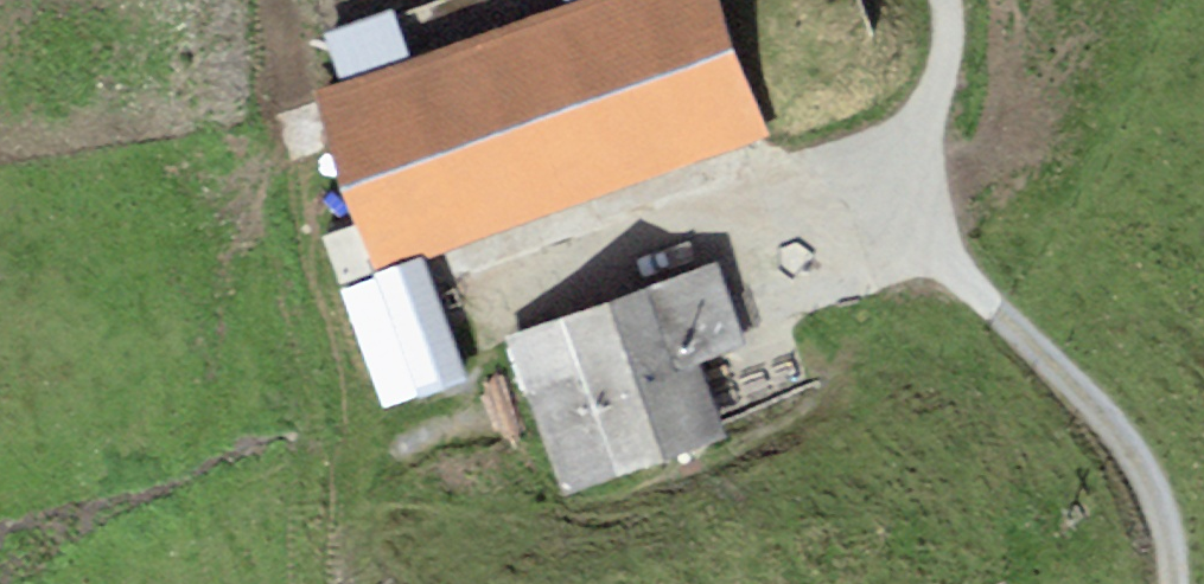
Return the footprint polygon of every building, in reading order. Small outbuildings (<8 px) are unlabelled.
[(321,105),(370,260),(779,130),(737,0),(651,0),(321,105)] [(341,76),(412,56),(400,14),(329,34),(341,76)] [(440,270),(386,289),(427,407),(481,388),(440,270)] [(575,379),(532,393),(562,493),(721,444),(698,368),(755,351),(731,273),(559,326),(575,379)]
